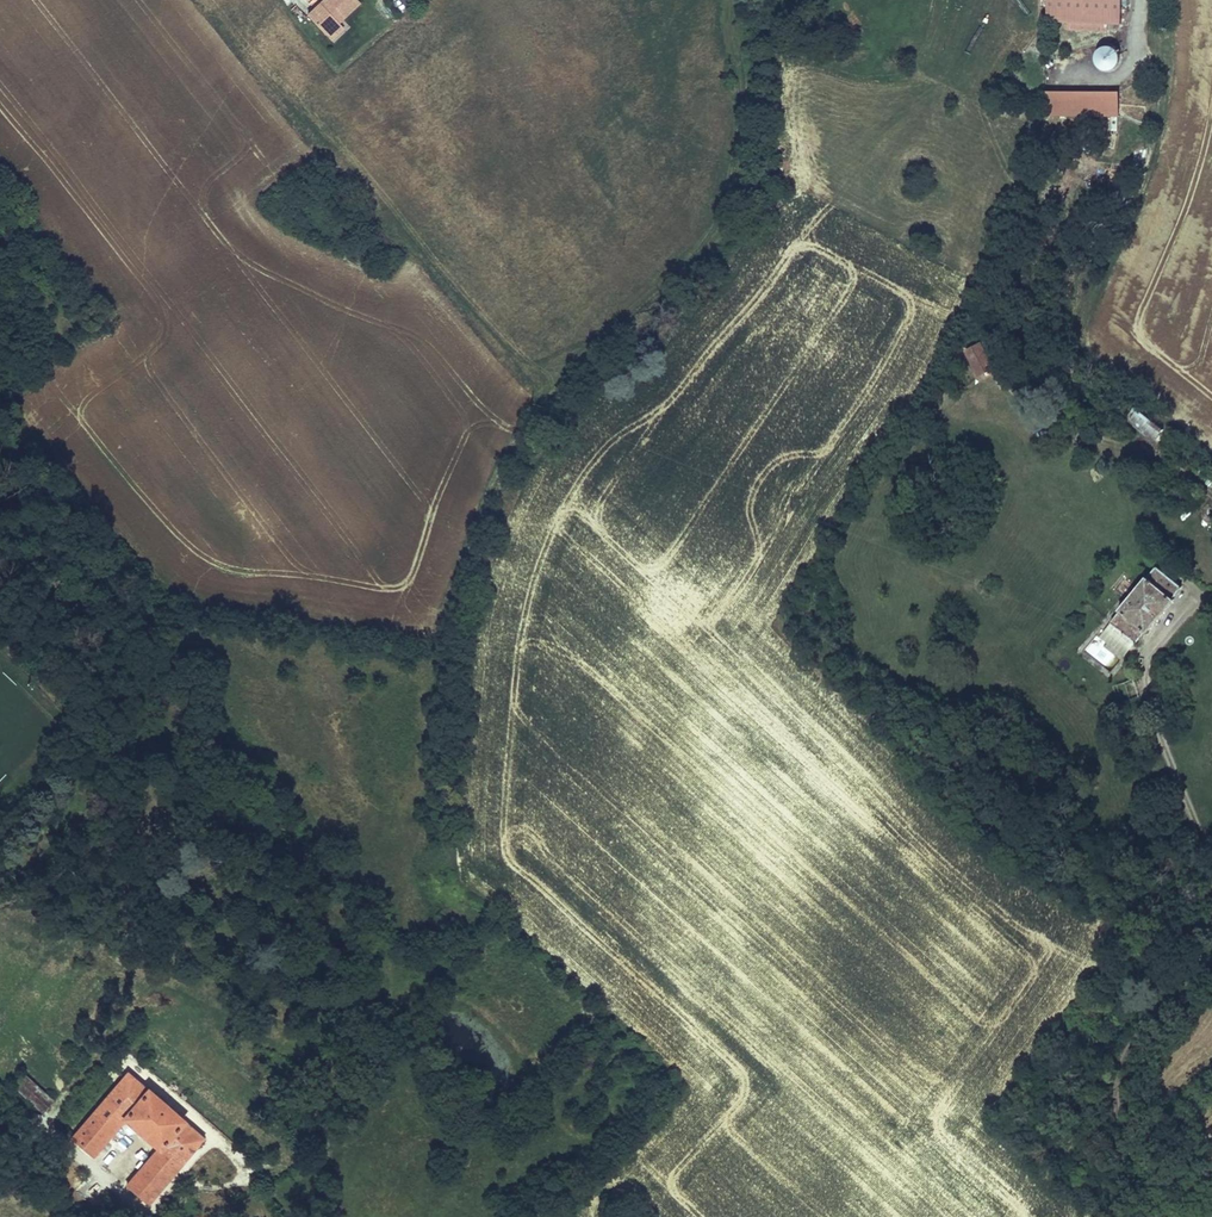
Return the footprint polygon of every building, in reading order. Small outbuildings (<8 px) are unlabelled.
[(357,0),(325,0),(327,2),(324,5),(322,3),(308,16),(326,35),(342,19),(360,3),(357,0)] [(1046,20),(1066,21),(1108,23),(1121,24),(1122,0),(1047,0),(1046,20)] [(1108,31),(1108,23),(1066,21),(1066,30),(1108,31)] [(1116,50),(1093,51),(1094,72),(1117,71),(1116,50)] [(1119,90),(1045,90),(1045,116),(1119,116),(1119,90)] [(963,353),(977,380),(995,371),(981,343),(963,353)] [(1122,417),(1146,437),(1158,423),(1133,403),(1122,417)] [(1195,473),(1206,483),(1211,476),(1211,464),(1206,459),(1195,473)] [(1180,591),(1158,572),(1115,623),(1137,642),(1180,591)] [(1211,608),(1211,586),(1204,584),(1197,602),(1211,608)] [(117,1113),(165,1154),(133,1191),(156,1210),(214,1143),(117,1060),(58,1128),(84,1151),(117,1113)] [(42,1114),(54,1101),(25,1075),(13,1088),(42,1114)] [(37,1166),(23,1153),(15,1161),(29,1174),(37,1166)]
